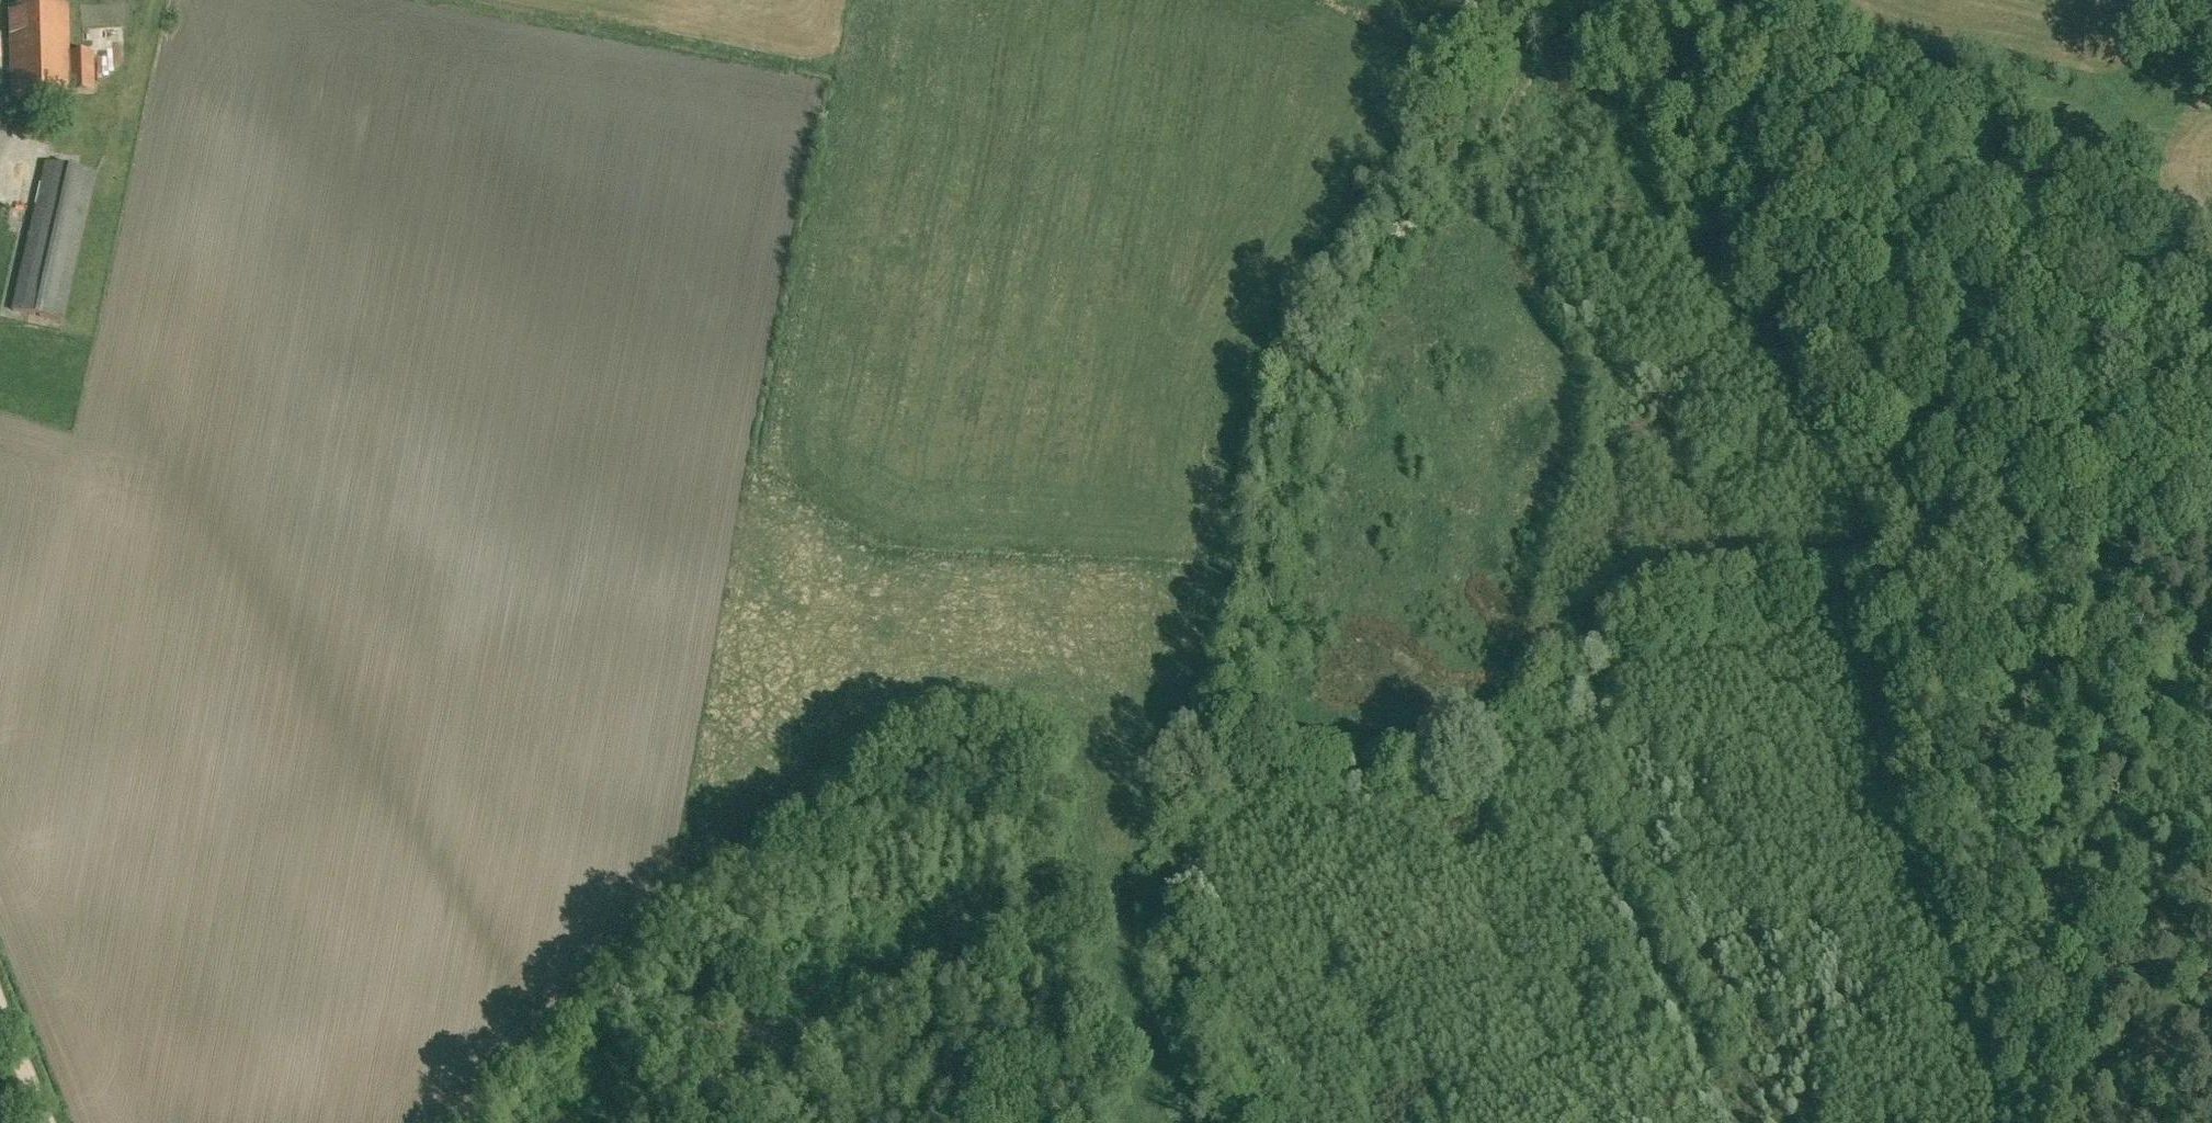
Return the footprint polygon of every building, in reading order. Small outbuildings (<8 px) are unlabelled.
[(68,6),(9,8),(12,97),(94,94),(93,53),(70,54),(68,6)] [(95,175),(45,164),(12,311),(62,322),(95,175)]
